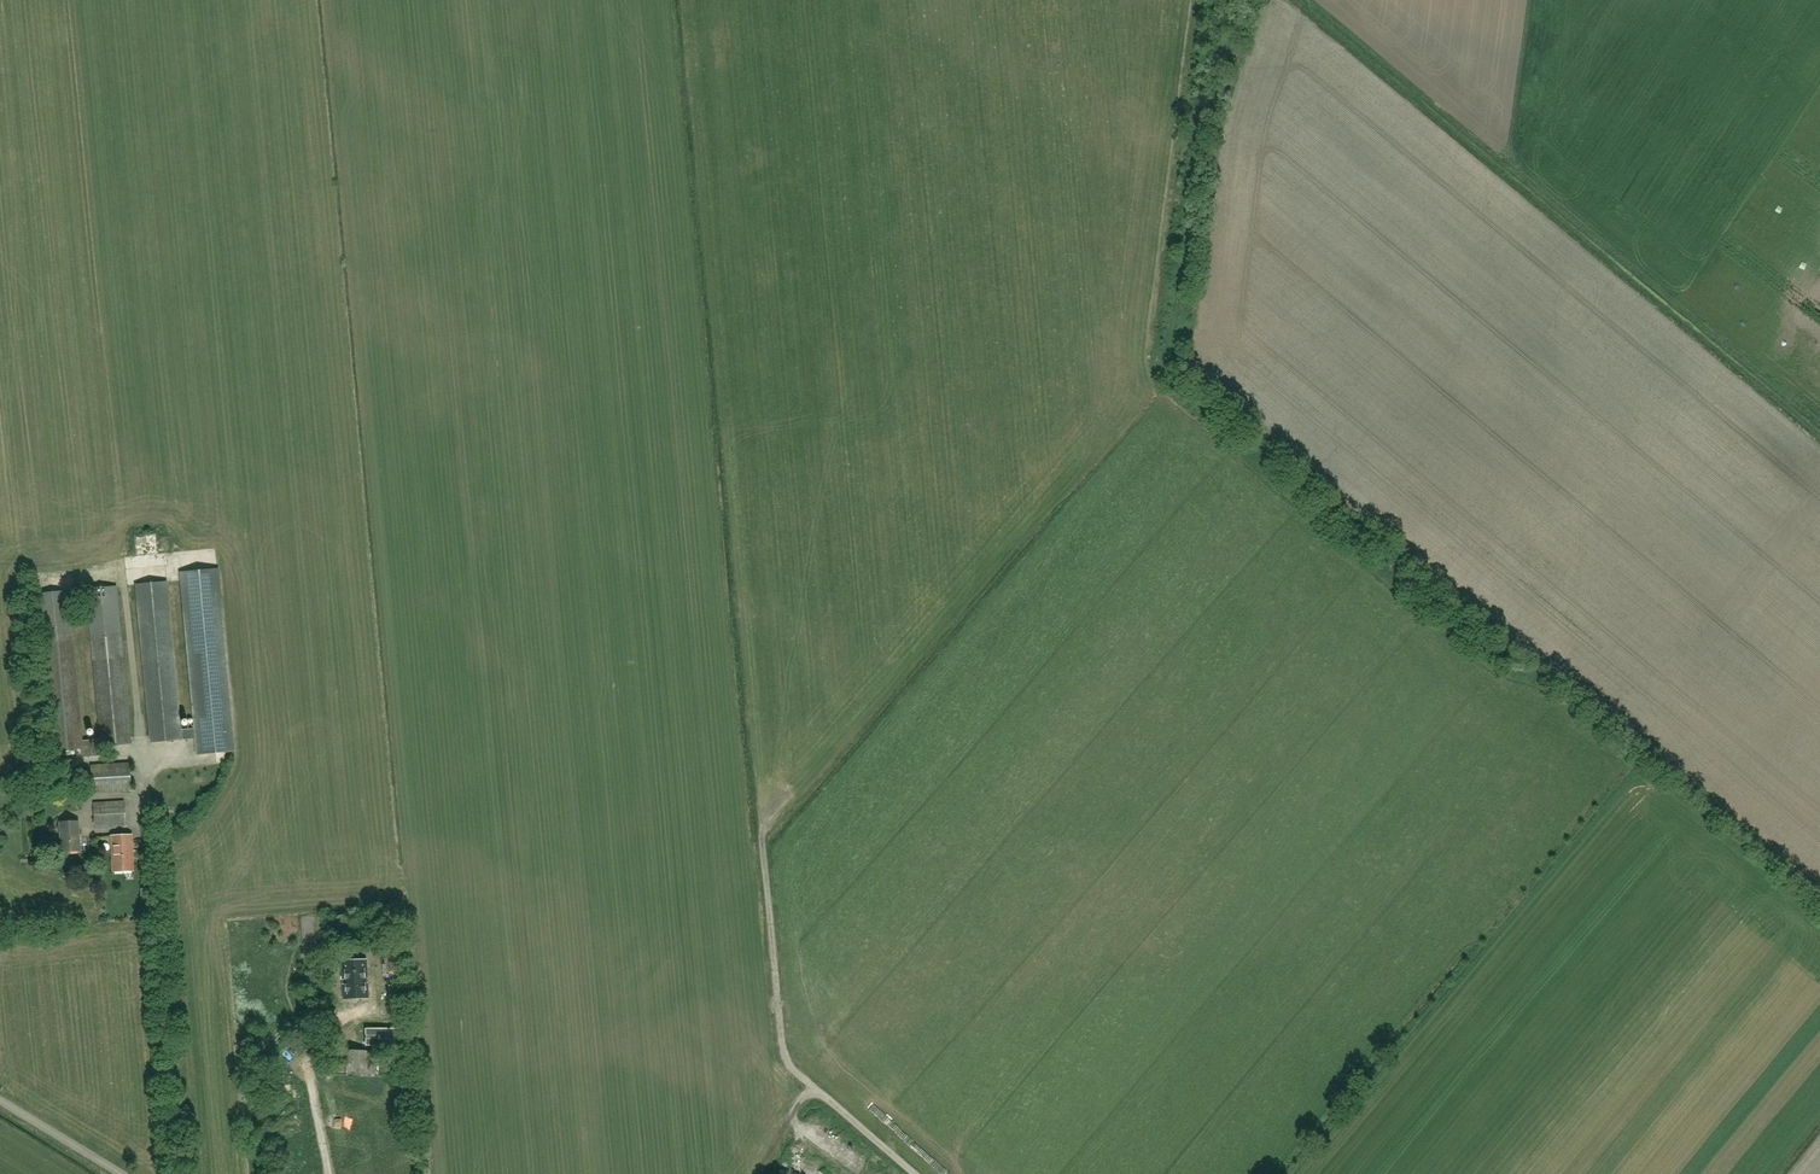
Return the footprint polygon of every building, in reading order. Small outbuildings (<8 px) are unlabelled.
[(152,555),(161,554),(160,534),(143,535),(144,548),(147,548),(148,556),(132,558),(133,566),(152,565),(152,555)] [(195,727),(181,729),(167,582),(135,585),(150,743),(196,738),(198,754),(235,751),(218,571),(181,574),(195,727)] [(101,755),(101,747),(132,744),(118,587),(86,590),(89,632),(100,739),(83,741),(73,633),(69,592),(37,595),(41,636),(52,752),(84,749),(84,757),(101,755)] [(230,763),(230,753),(219,753),(219,763),(230,763)] [(92,792),(131,790),(129,763),(91,766),(92,792)] [(95,828),(126,827),(124,801),(93,803),(95,828)] [(62,852),(80,851),(78,821),(60,822),(62,852)] [(113,872),(134,871),(132,834),(111,835),(113,872)] [(386,976),(398,976),(398,956),(385,957),(386,976)] [(366,960),(342,961),(344,1000),(368,998),(366,960)] [(414,1029),(366,1029),(366,1048),(414,1048),(414,1029)] [(375,1077),(376,1051),(330,1050),(330,1064),(346,1063),(346,1076),(375,1077)]
